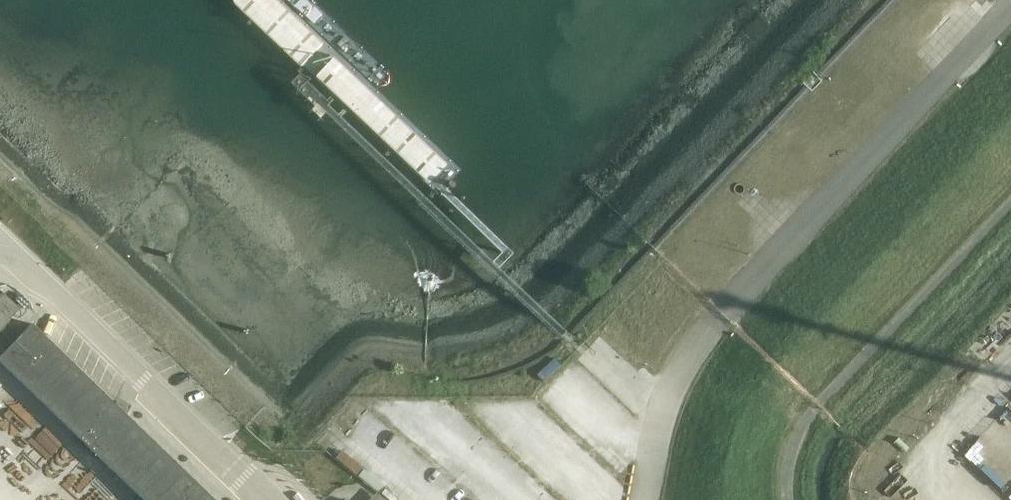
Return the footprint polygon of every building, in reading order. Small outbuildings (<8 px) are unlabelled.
[(434,191),(458,166),(283,0),(234,0),(434,191)] [(122,412),(125,408),(120,403),(117,407),(31,323),(16,338),(3,324),(19,308),(0,290),(0,331),(12,342),(0,355),(0,362),(143,499),(214,499),(122,412)] [(988,451),(981,459),(1001,477),(1008,469),(988,451)]
